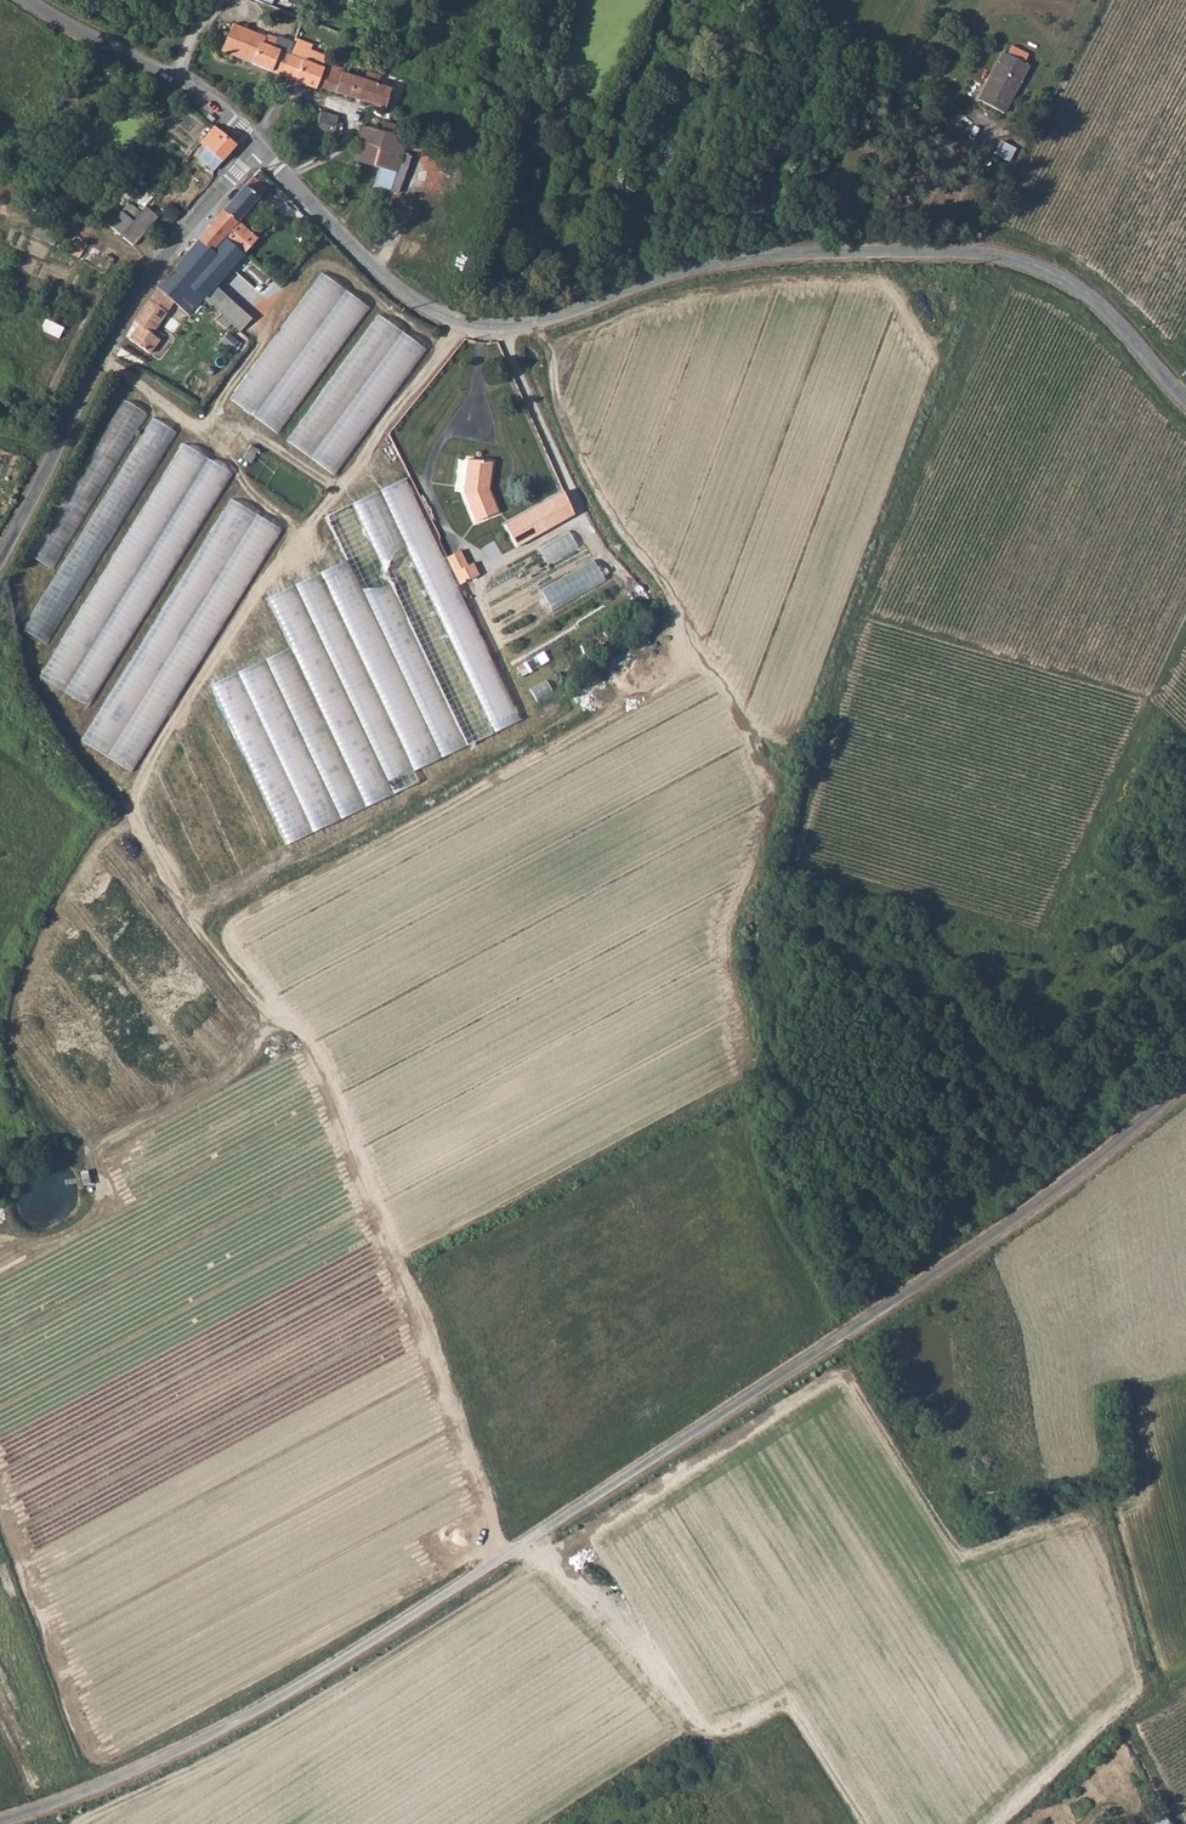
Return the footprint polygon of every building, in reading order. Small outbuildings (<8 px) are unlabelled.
[(221,53),(281,76),(288,56),(275,52),(279,42),(274,40),(275,36),(269,34),(267,39),(232,26),(221,53)] [(288,56),(302,62),(307,50),(308,46),(294,41),(292,47),(288,56)] [(292,47),(279,42),(275,52),(288,56),(292,47)] [(307,50),(302,62),(320,68),(322,63),(319,55),(307,50)] [(981,95),(1006,107),(1031,63),(1004,50),(981,95)] [(281,76),(295,81),(302,62),(288,56),(281,76)] [(302,62),(295,81),(316,89),(318,86),(324,70),(320,68),(302,62)] [(381,75),(369,71),(365,81),(342,72),(343,69),(326,63),(324,70),(318,86),(384,110),(391,90),(377,85),(381,75)] [(331,140),(338,116),(321,112),(315,135),(331,140)] [(385,120),(383,128),(394,131),(397,123),(385,120)] [(211,172),(234,146),(213,128),(199,143),(204,147),(195,157),(211,172)] [(401,155),(406,142),(363,128),(358,141),(401,155)] [(379,167),(396,172),(401,155),(358,141),(353,158),(379,167)] [(1005,141),(999,153),(1011,158),(1016,147),(1005,141)] [(401,155),(396,172),(390,189),(398,192),(409,158),(401,155)] [(373,184),(390,189),(396,172),(379,167),(373,184)] [(248,176),(213,220),(225,231),(223,232),(234,240),(231,244),(243,254),(256,238),(236,221),(263,188),(248,176)] [(128,202),(122,208),(136,220),(141,213),(128,202)] [(136,220),(148,230),(160,214),(149,204),(141,213),(136,220)] [(134,246),(148,230),(136,220),(122,208),(109,224),(134,246)] [(167,277),(202,305),(202,304),(243,254),(231,244),(234,240),(223,232),(225,231),(213,220),(167,277)] [(39,223),(33,237),(56,246),(62,232),(39,223)] [(319,270),(233,400),(282,432),(368,303),(319,270)] [(157,289),(177,306),(191,316),(202,305),(167,277),(157,289)] [(177,306),(157,289),(131,324),(137,327),(128,341),(149,354),(158,340),(153,336),(177,306)] [(340,474),(425,344),(375,312),(290,442),(340,474)] [(45,319),(40,329),(58,338),(63,328),(45,319)] [(463,493),(475,522),(498,513),(488,488),(491,462),(467,460),(463,493)] [(562,492),(504,525),(516,546),(574,514),(562,492)] [(576,526),(546,543),(556,559),(586,542),(576,526)] [(43,531),(31,554),(53,566),(66,543),(43,531)] [(448,559),(460,584),(479,575),(474,563),(468,566),(461,552),(448,559)] [(542,583),(550,605),(608,582),(600,561),(542,583)] [(27,630),(47,641),(58,620),(38,609),(27,630)] [(65,630),(41,678),(92,703),(113,662),(103,657),(97,670),(69,656),(79,637),(65,630)] [(1166,1815),(1150,1823),(1171,1823),(1166,1815)]
